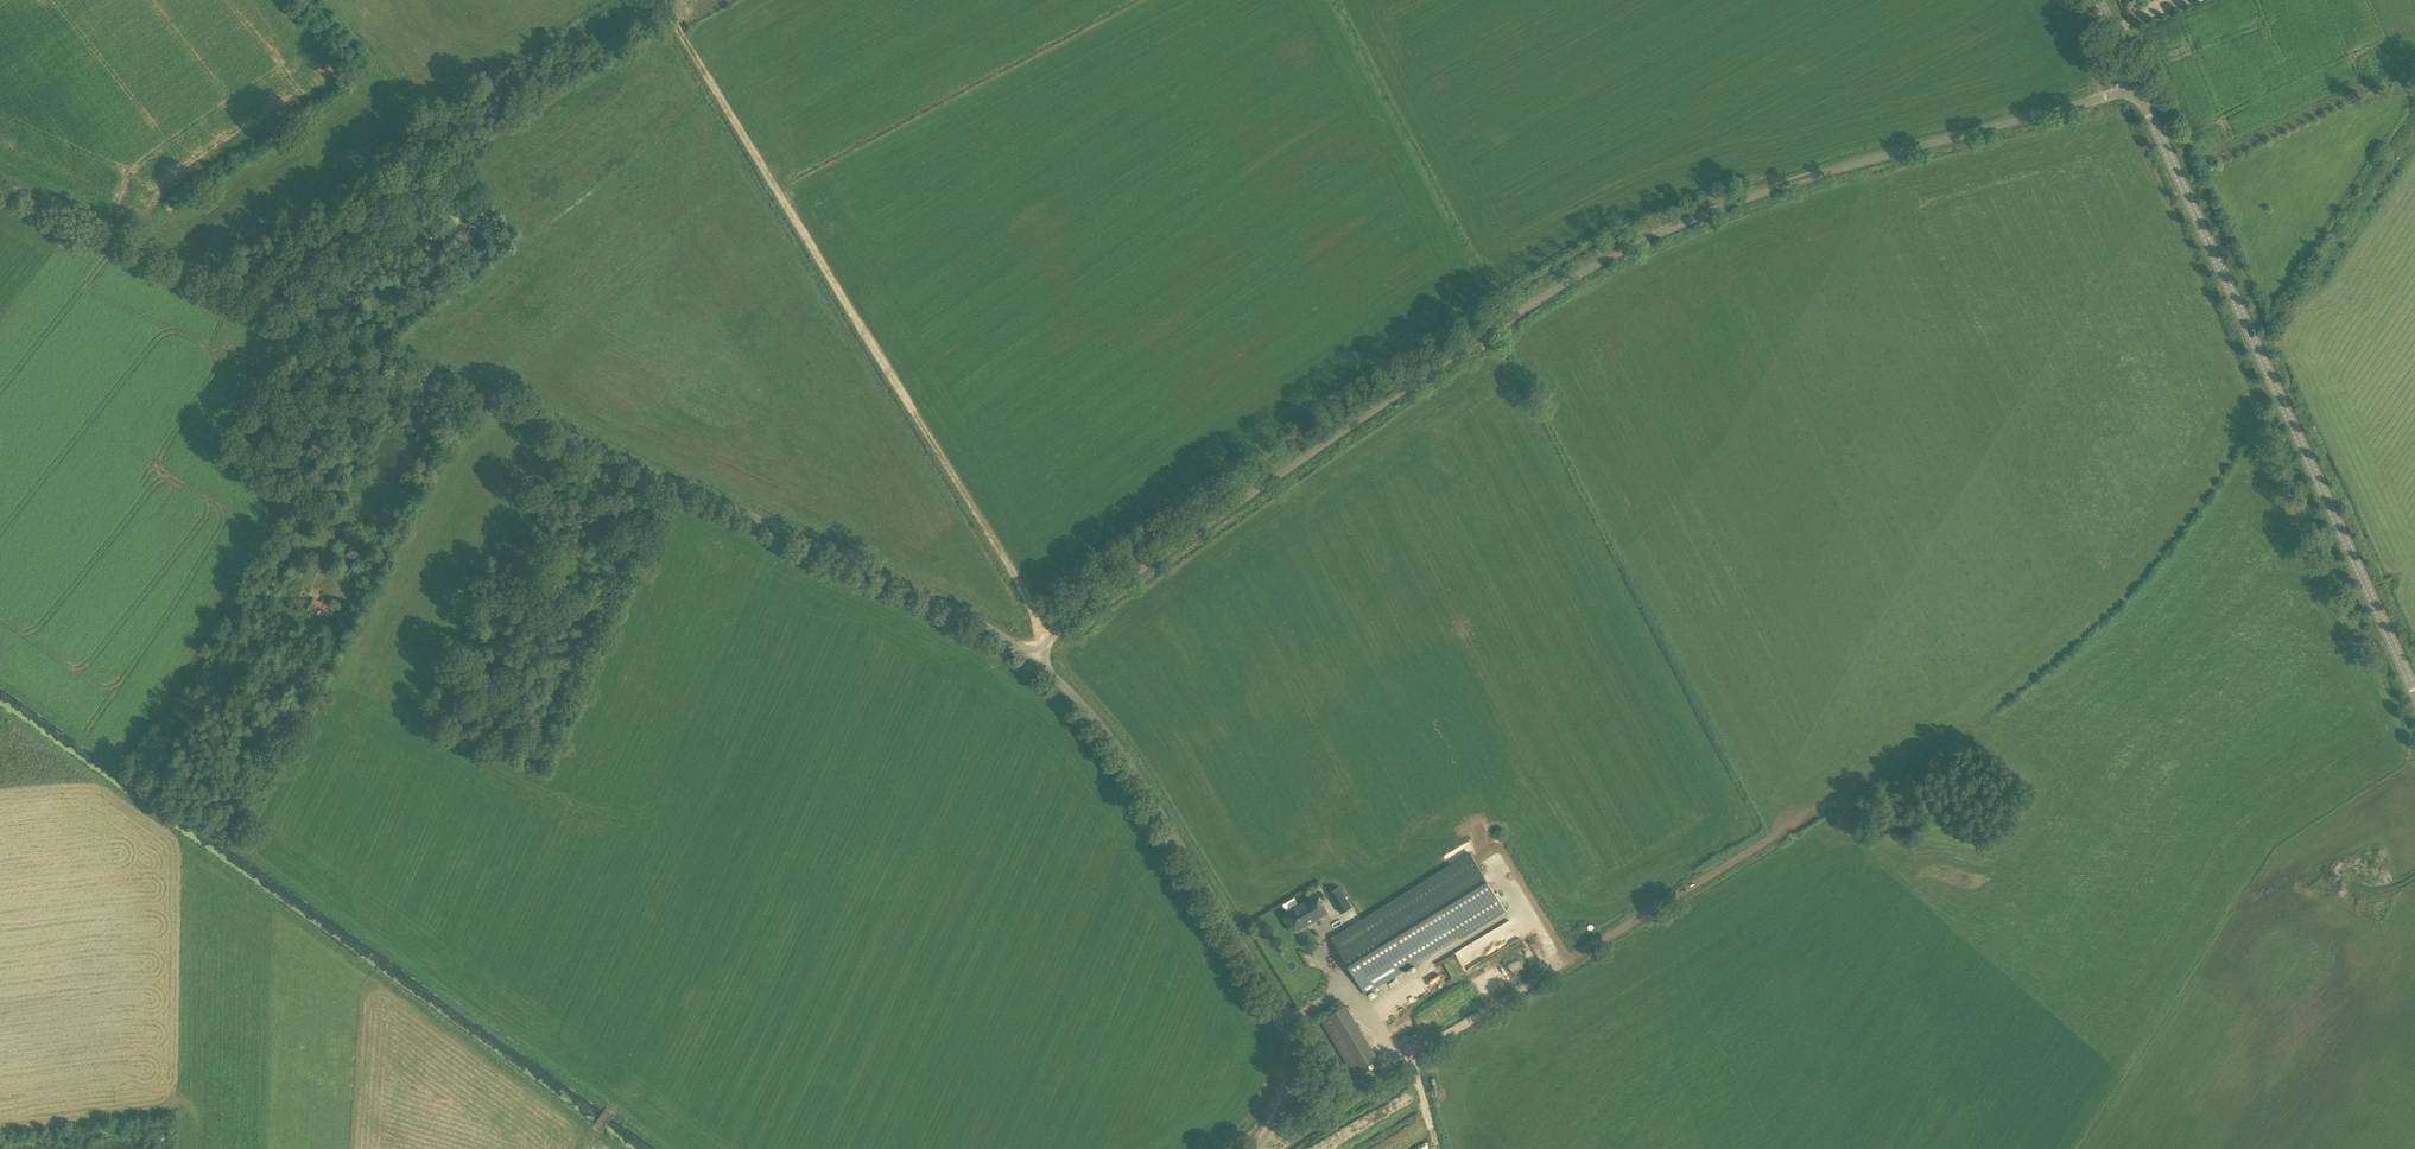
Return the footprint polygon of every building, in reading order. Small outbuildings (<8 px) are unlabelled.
[(359,560),(363,554),(350,547),(346,555),(356,560),(357,559),(359,560)] [(293,584),(300,589),(306,581),(299,576),(293,584)] [(327,621),(333,611),(329,608),(313,598),(307,610),(321,617),(327,621)] [(1506,910),(1470,851),(1424,880),(1425,882),(1332,938),(1366,994),(1459,937),(1459,939),(1506,910)] [(1349,901),(1339,886),(1328,893),(1337,908),(1349,901)] [(1297,931),(1327,913),(1316,894),(1286,912),(1297,931)] [(1352,1073),(1377,1058),(1345,1006),(1321,1021),(1352,1073)]
